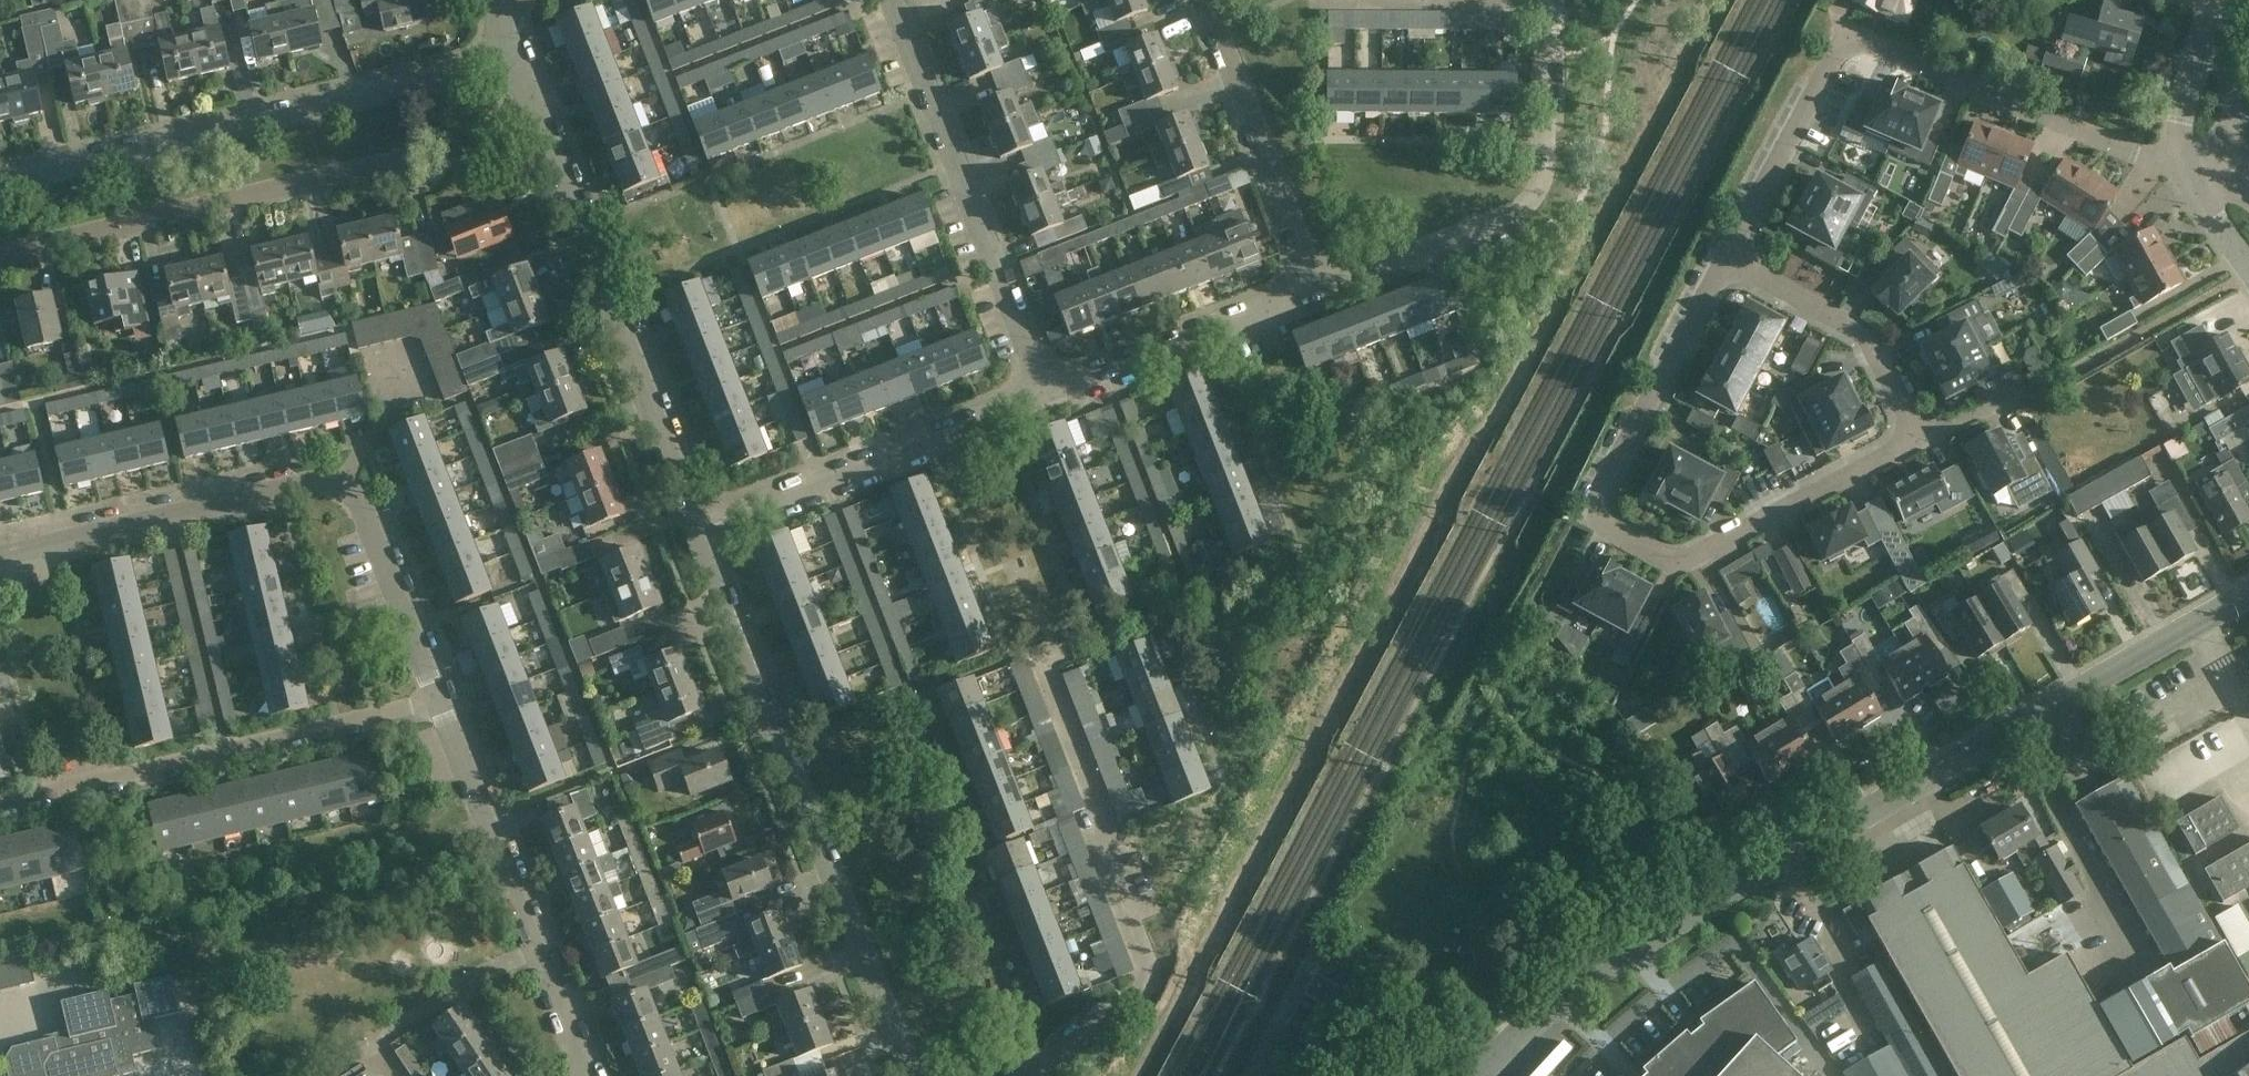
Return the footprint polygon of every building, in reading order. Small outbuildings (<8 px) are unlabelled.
[(8,0),(7,0),(0,2),(0,18),(11,15),(8,0)] [(11,15),(25,12),(22,0),(8,0),(11,15)] [(96,60),(105,100),(135,93),(126,55),(143,51),(131,0),(114,0),(121,26),(106,29),(112,56),(96,60)] [(143,51),(160,47),(169,85),(199,78),(192,51),(189,39),(173,42),(170,29),(169,19),(156,22),(155,19),(153,19),(149,0),(131,0),(143,51)] [(230,3),(233,16),(248,13),(245,0),(229,0),(230,3)] [(277,5),(290,55),(321,48),(310,0),(297,0),(294,1),(297,16),(282,19),(279,4),(277,5)] [(337,3),(340,16),(355,13),(352,0),(350,0),(337,3)] [(365,16),(381,12),(385,32),(428,22),(423,0),(361,0),(365,16)] [(640,18),(633,0),(621,0),(630,22),(640,18)] [(672,0),(642,0),(653,27),(679,16),(672,0)] [(700,0),(672,0),(679,16),(703,7),(700,0)] [(818,15),(843,5),(841,0),(813,0),(814,4),(818,15)] [(968,4),(969,5),(962,7),(968,20),(948,28),(957,53),(1003,35),(1000,27),(994,11),(1000,9),(999,7),(996,0),(979,0),(968,4)] [(1132,31),(1127,20),(1147,12),(1143,1),(1145,0),(1095,0),(1092,1),(1097,12),(1110,7),(1116,22),(1097,30),(1101,42),(1102,43),(1132,31)] [(1906,22),(1915,0),(1857,0),(1855,3),(1874,11),(1875,9),(1887,14),(1885,18),(1900,24),(1901,20),(1906,22)] [(2115,0),(2104,0),(2097,28),(2067,20),(2060,45),(2105,57),(2104,63),(2131,71),(2139,40),(2144,24),(2117,17),(2121,2),(2115,0)] [(814,4),(790,14),(794,24),(818,15),(814,4)] [(290,55),(277,5),(266,7),(269,23),(250,27),(258,63),(290,55)] [(564,48),(600,34),(590,9),(554,23),(564,48)] [(192,51),(199,78),(228,71),(214,10),(200,13),(205,35),(189,39),(192,51)] [(821,23),(825,33),(850,24),(846,13),(821,23)] [(790,14),(765,23),(769,34),(794,24),(790,14)] [(1356,32),(1356,14),(1328,14),(1328,32),(1356,32)] [(1356,14),(1356,32),(1383,32),(1383,14),(1356,14)] [(1383,14),(1383,32),(1409,33),(1409,14),(1383,14)] [(1409,14),(1409,33),(1436,33),(1436,15),(1409,14)] [(1436,15),(1436,33),(1462,33),(1463,15),(1436,15)] [(1463,15),(1462,33),(1489,33),(1489,15),(1463,15)] [(1489,15),(1489,33),(1516,33),(1516,15),(1489,15)] [(640,18),(630,22),(639,47),(650,43),(640,18)] [(769,34),(765,23),(741,33),(745,43),(769,34)] [(825,33),(821,23),(797,32),(801,43),(825,33)] [(40,28),(22,32),(29,60),(46,56),(40,28)] [(1132,31),(1102,43),(1107,57),(1127,49),(1132,64),(1119,69),(1123,80),(1167,62),(1166,59),(1171,58),(1166,45),(1161,47),(1157,36),(1137,44),(1132,31)] [(801,43),(797,32),(773,42),(777,52),(801,43)] [(741,33),(717,43),(721,53),(745,43),(741,33)] [(600,34),(564,48),(573,73),(610,58),(600,34)] [(1008,48),(1003,35),(957,53),(968,82),(989,74),(993,85),(1023,73),(1019,61),(1000,68),(995,53),(1008,48)] [(1329,59),(1342,59),(1343,41),(1330,40),(1329,59)] [(773,42),(748,52),(752,62),(777,52),(773,42)] [(650,43),(639,47),(649,71),(659,67),(650,43)] [(721,53),(717,43),(692,52),(696,62),(721,53)] [(2050,49),(2044,66),(2083,77),(2088,61),(2050,49)] [(105,100),(96,60),(80,64),(76,50),(63,53),(76,107),(105,100)] [(696,62),(692,52),(667,62),(671,72),(696,62)] [(748,52),(724,61),(728,71),(752,62),(748,52)] [(361,77),(377,70),(370,53),(353,60),(361,77)] [(619,83),(610,58),(573,73),(583,97),(619,83)] [(864,59),(839,69),(853,105),(878,95),(864,59)] [(19,77),(3,81),(12,122),(42,115),(29,61),(16,65),(19,77)] [(728,71),(724,61),(700,71),(704,81),(728,71)] [(1124,124),(1162,109),(1158,98),(1178,90),(1174,79),(1178,77),(1173,65),(1169,66),(1167,62),(1123,80),(1127,91),(1141,86),(1147,101),(1120,112),(1124,124)] [(669,92),(659,67),(649,71),(659,96),(669,92)] [(839,69),(815,78),(829,114),(853,105),(839,69)] [(704,81),(700,71),(674,81),(678,91),(704,81)] [(1023,73),(993,85),(998,98),(978,106),(989,132),(1034,114),(1030,105),(1017,110),(1011,95),(1029,88),(1023,73)] [(815,78),(790,88),(804,124),(829,114),(815,78)] [(1355,116),(1355,78),(1328,78),(1327,92),(1327,116),(1355,116)] [(1382,78),(1355,78),(1355,116),(1381,116),(1382,78)] [(1409,79),(1382,78),(1381,116),(1408,117),(1409,79)] [(1409,79),(1408,117),(1435,117),(1435,79),(1409,79)] [(1462,79),(1435,79),(1435,117),(1461,118),(1462,79)] [(1462,79),(1461,118),(1488,118),(1489,80),(1462,79)] [(1516,80),(1489,80),(1488,118),(1515,118),(1516,80)] [(3,81),(0,82),(0,125),(12,122),(3,81)] [(1873,113),(1855,106),(1842,131),(1862,139),(1866,129),(1892,140),(1911,95),(1903,92),(1904,89),(1886,82),(1873,113)] [(629,107),(619,83),(583,97),(592,121),(629,107)] [(790,88),(766,97),(780,133),(804,124),(790,88)] [(669,92),(659,96),(668,120),(678,116),(669,92)] [(1911,95),(1892,140),(1888,150),(1929,167),(1943,135),(1928,129),(1938,106),(1934,105),(1936,101),(1921,94),(1920,99),(1911,95)] [(766,97),(742,107),(756,143),(780,133),(766,97)] [(638,132),(629,107),(592,121),(602,146),(638,132)] [(756,143),(742,107),(717,116),(731,152),(756,143)] [(1124,124),(1125,125),(1130,138),(1157,127),(1162,142),(1149,147),(1153,158),(1198,140),(1197,138),(1201,137),(1196,124),(1192,126),(1188,115),(1167,122),(1162,109),(1124,124)] [(1766,110),(1762,127),(1778,130),(1782,114),(1766,110)] [(1039,126),(1034,114),(989,132),(999,159),(1019,152),(1023,163),(1055,151),(1050,139),(1031,146),(1025,131),(1039,126)] [(731,152),(717,116),(692,126),(706,162),(731,152)] [(1984,177),(2002,133),(1974,121),(1955,166),(1956,166),(1952,174),(1963,178),(1966,170),(1984,177)] [(638,132),(602,146),(611,170),(648,156),(638,132)] [(2031,145),(2002,133),(1984,177),(2013,189),(2031,145)] [(1198,140),(1153,158),(1157,169),(1171,164),(1177,180),(1158,187),(1163,201),(1189,191),(1193,189),(1188,177),(1209,169),(1204,158),(1206,157),(1201,144),(1199,145),(1198,140)] [(688,141),(678,145),(687,169),(698,165),(688,141)] [(1055,151),(1023,163),(1029,177),(1009,184),(1019,210),(1064,192),(1061,184),(1048,189),(1042,173),(1060,166),(1055,151)] [(657,181),(648,156),(611,170),(621,195),(657,181)] [(2065,216),(2089,178),(2080,172),(2081,170),(2064,159),(2039,199),(2065,216)] [(1937,173),(1926,201),(1939,207),(1951,178),(1937,173)] [(1209,200),(1232,191),(1233,191),(1232,189),(1227,175),(1203,185),(1209,200)] [(1804,202),(1847,225),(1860,200),(1870,204),(1877,191),(1853,177),(1845,191),(1817,177),(1815,180),(1811,178),(1804,192),(1808,194),(1804,202)] [(1109,194),(1117,191),(1112,178),(1099,183),(1102,190),(1109,194)] [(2089,178),(2065,216),(2091,233),(2117,192),(2100,182),(2098,184),(2089,178)] [(1209,200),(1203,185),(1193,189),(1189,191),(1191,195),(1181,198),(1185,209),(1209,200)] [(1069,204),(1064,192),(1019,210),(1030,238),(1050,230),(1055,242),(1086,230),(1080,217),(1061,224),(1056,209),(1069,204)] [(918,197),(896,206),(910,242),(932,233),(918,197)] [(2006,231),(2021,204),(2008,197),(1990,233),(2002,239),(2006,231)] [(1161,219),(1185,209),(1181,198),(1157,208),(1161,219)] [(478,201),(440,216),(456,258),(509,238),(498,211),(484,216),(478,201)] [(1847,225),(1804,202),(1800,210),(1797,208),(1788,226),(1818,242),(1811,256),(1835,269),(1843,255),(1833,250),(1847,225)] [(2021,204),(2006,231),(2019,238),(2033,210),(2021,204)] [(896,206),(872,215),(886,251),(910,242),(896,206)] [(1157,208),(1133,217),(1137,228),(1161,219),(1157,208)] [(1239,213),(1217,221),(1237,273),(1245,270),(1246,274),(1260,269),(1258,264),(1259,264),(1239,213)] [(419,274),(410,238),(396,241),(391,219),(389,219),(388,215),(374,219),(375,222),(364,225),(373,262),(398,256),(403,278),(419,274)] [(886,251),(872,215),(847,225),(861,261),(886,251)] [(1114,237),(1137,228),(1133,217),(1110,226),(1114,237)] [(1219,234),(1197,243),(1212,283),(1237,273),(1217,221),(1214,222),(1219,234)] [(373,262),(364,225),(350,229),(348,224),(336,227),(337,232),(335,232),(340,254),(326,257),(333,288),(347,285),(343,269),(373,262)] [(861,261),(847,225),(823,234),(837,270),(861,261)] [(1091,246),(1114,237),(1110,226),(1087,235),(1091,246)] [(2126,279),(2168,256),(2153,229),(2111,252),(2126,279)] [(410,238),(419,274),(435,270),(427,234),(410,238)] [(823,234),(798,244),(811,280),(837,270),(823,234)] [(1087,235),(1063,245),(1067,255),(1091,246),(1087,235)] [(289,243),(278,245),(287,282),(301,279),(303,285),(314,282),(318,298),(334,294),(332,288),(333,288),(326,257),(310,261),(305,239),(303,239),(302,236),(288,239),(289,243)] [(2074,267),(2097,246),(2087,236),(2065,257),(2074,267)] [(1896,269),(1872,294),(1886,308),(1888,306),(1897,315),(1909,304),(1912,307),(1924,296),(1920,292),(1940,273),(1905,239),(1885,258),(1896,269)] [(1212,283),(1197,243),(1173,252),(1188,292),(1212,283)] [(798,244),(771,254),(785,291),(811,280),(798,244)] [(253,273),(240,276),(250,314),(254,331),(266,328),(257,289),(287,282),(278,245),(264,249),(263,245),(249,248),(250,252),(248,252),(253,273)] [(1066,255),(1067,255),(1063,245),(1037,255),(1043,267),(1067,258),(1066,255)] [(2097,246),(2074,267),(2084,278),(2107,256),(2097,246)] [(1173,252),(1149,262),(1165,301),(1188,292),(1173,252)] [(785,291),(771,254),(746,264),(760,300),(785,291)] [(250,314),(240,276),(223,280),(218,259),(217,259),(216,255),(202,259),(203,264),(191,266),(200,304),(227,298),(231,313),(247,309),(249,315),(250,314)] [(2183,283),(2168,256),(2126,279),(2135,296),(2128,301),(2133,310),(2141,306),(2183,283)] [(1165,301),(1149,262),(1127,270),(1141,310),(1165,301)] [(200,304),(191,266),(177,270),(176,265),(162,268),(169,295),(154,298),(162,329),(176,326),(173,311),(200,304)] [(499,308),(537,294),(526,266),(466,290),(470,300),(492,292),(499,308)] [(737,297),(748,293),(738,268),(727,272),(737,297)] [(946,269),(924,278),(928,288),(950,280),(946,269)] [(1127,270),(1103,280),(1117,319),(1141,310),(1127,270)] [(111,322),(112,329),(113,333),(147,326),(135,275),(83,287),(92,326),(94,326),(111,322)] [(462,276),(433,287),(438,300),(467,288),(462,276)] [(928,288),(924,278),(899,287),(903,298),(928,288)] [(1442,279),(1418,288),(1431,324),(1456,315),(1442,279)] [(1117,319),(1103,280),(1079,289),(1094,329),(1117,319)] [(671,323),(708,309),(698,283),(662,298),(671,323)] [(903,298),(899,287),(875,297),(879,307),(903,298)] [(953,288),(929,297),(933,308),(957,298),(953,288)] [(1431,324),(1418,288),(1393,297),(1407,334),(1431,324)] [(1094,329),(1079,289),(1054,299),(1066,328),(1069,337),(1070,338),(1094,329)] [(757,318),(748,293),(737,297),(747,322),(757,318)] [(461,371),(463,378),(467,387),(468,387),(504,373),(497,357),(512,351),(507,338),(548,322),(537,295),(537,294),(499,308),(505,324),(483,333),(487,343),(477,348),(483,362),(462,370),(461,371)] [(48,295),(14,303),(25,350),(59,342),(48,295)] [(879,307),(875,297),(851,306),(855,317),(879,307)] [(929,297),(904,307),(908,317),(933,308),(929,297)] [(1407,334),(1393,297),(1369,307),(1382,343),(1407,334)] [(1935,373),(1988,345),(1975,320),(1985,314),(1978,300),(1943,318),(1950,332),(1921,347),(1923,351),(1919,353),(1926,367),(1930,365),(1935,373)] [(1739,322),(1736,328),(1771,346),(1783,324),(1746,304),(1737,321),(1739,322)] [(437,306),(402,314),(408,340),(411,339),(420,341),(419,339),(446,329),(437,306)] [(851,306),(825,316),(829,327),(855,317),(851,306)] [(908,317),(904,307),(880,317),(884,327),(908,317)] [(1369,307),(1345,316),(1359,352),(1382,343),(1369,307)] [(708,309),(671,323),(681,347),(717,333),(708,309)] [(2129,312),(2098,330),(2105,342),(2136,325),(2129,312)] [(396,343),(408,340),(402,314),(389,317),(396,343)] [(825,316),(799,327),(803,337),(829,327),(825,316)] [(1345,316),(1320,325),(1333,362),(1359,352),(1345,316)] [(383,346),(396,343),(389,317),(377,320),(383,346)] [(880,317),(855,326),(859,336),(884,327),(880,317)] [(767,342),(757,318),(747,322),(756,346),(767,342)] [(370,349),(383,346),(377,320),(364,323),(370,349)] [(353,325),(360,352),(370,349),(364,323),(353,325)] [(1333,362),(1320,325),(1290,337),(1304,373),(1333,362)] [(859,336),(855,326),(831,336),(835,346),(859,336)] [(2186,370),(2197,390),(2206,405),(2219,398),(2235,389),(2236,390),(2248,383),(2248,369),(2243,359),(2240,360),(2226,335),(2211,343),(2201,326),(2171,343),(2180,360),(2186,370)] [(803,337),(799,327),(774,336),(778,347),(803,337)] [(1069,337),(1066,328),(1056,332),(1060,340),(1069,337)] [(1736,328),(1724,350),(1759,369),(1771,346),(1736,328)] [(422,342),(425,351),(450,341),(446,329),(419,339),(420,341),(422,342)] [(717,333),(681,347),(690,372),(727,358),(717,333)] [(343,334),(321,339),(323,350),(346,345),(343,334)] [(971,334),(947,344),(961,380),(986,370),(971,334)] [(831,336),(807,345),(811,355),(835,346),(831,336)] [(1809,337),(1796,360),(1810,367),(1823,345),(1809,337)] [(323,350),(321,339),(296,345),(299,356),(323,350)] [(455,353),(450,341),(425,351),(430,363),(455,353)] [(776,366),(767,342),(756,346),(766,370),(776,366)] [(961,380),(947,344),(922,353),(936,390),(961,380)] [(296,345),(271,351),(273,362),(299,356),(296,345)] [(811,355),(807,345),(781,355),(785,365),(811,355)] [(1988,345),(1935,373),(1939,381),(1936,382),(1946,400),(1951,397),(1953,401),(1969,393),(1966,389),(1977,383),(1986,401),(2023,382),(2013,363),(2001,369),(1988,345)] [(1759,369),(1724,350),(1712,373),(1747,392),(1759,369)] [(273,362),(271,351),(244,357),(247,368),(273,362)] [(70,380),(72,390),(86,386),(78,352),(65,355),(70,378),(70,380)] [(430,363),(435,375),(460,365),(455,353),(430,363)] [(537,394),(571,381),(560,353),(542,360),(541,357),(511,368),(518,385),(531,380),(537,394)] [(936,390),(922,353),(898,363),(912,399),(936,390)] [(1474,356),(1447,366),(1451,377),(1479,366),(1474,356)] [(244,357),(219,363),(221,374),(247,368),(244,357)] [(727,358),(690,372),(700,396),(736,382),(727,358)] [(1807,375),(1810,367),(1796,360),(1791,370),(1803,376),(1807,375)] [(20,402),(10,361),(0,364),(0,407),(20,402)] [(219,363),(193,369),(196,380),(221,374),(219,363)] [(898,363),(873,372),(888,409),(912,399),(898,363)] [(439,387),(463,378),(461,371),(462,370),(460,365),(435,375),(439,387)] [(776,366),(766,370),(775,395),(786,391),(776,366)] [(1451,377),(1447,366),(1423,376),(1427,387),(1451,377)] [(196,380),(193,369),(157,377),(160,388),(196,380)] [(873,372),(849,382),(863,418),(888,409),(873,372)] [(1175,411),(1212,397),(1202,372),(1165,386),(1175,411)] [(1747,392),(1712,373),(1709,378),(1707,377),(1697,394),(1734,414),(1747,392)] [(1427,387),(1423,376),(1398,385),(1402,396),(1427,387)] [(445,402),(471,393),(468,387),(467,387),(463,378),(439,387),(445,402)] [(1808,380),(1783,392),(1790,407),(1803,432),(1856,404),(1852,396),(1856,394),(1848,380),(1844,382),(1842,379),(1814,393),(1808,380)] [(354,380),(332,386),(341,423),(363,417),(354,380)] [(571,381),(537,394),(543,410),(529,415),(537,434),(567,423),(565,418),(583,411),(571,381)] [(746,406),(736,382),(700,396),(710,421),(746,406)] [(863,418),(849,382),(825,391),(839,428),(863,418)] [(126,396),(123,385),(98,391),(100,402),(126,396)] [(1402,396),(1398,385),(1375,394),(1379,405),(1402,396)] [(332,386),(308,391),(317,428),(341,423),(332,386)] [(100,402),(98,391),(73,397),(75,407),(100,402)] [(317,428),(308,391),(282,397),(291,434),(317,428)] [(795,415),(786,391),(775,395),(785,419),(795,415)] [(839,428),(825,391),(799,401),(814,437),(839,428)] [(1782,411),(1790,407),(1783,392),(1775,396),(1782,411)] [(1379,405),(1375,394),(1349,404),(1353,415),(1379,405)] [(75,407),(73,397),(47,403),(49,413),(75,407)] [(291,434),(282,397),(256,404),(265,441),(291,434)] [(1212,397),(1175,411),(1184,436),(1221,421),(1212,397)] [(1128,430),(1138,426),(1129,400),(1118,404),(1128,430)] [(466,431),(478,427),(468,402),(457,406),(466,431)] [(265,441),(256,404),(230,410),(239,447),(265,441)] [(1353,415),(1349,404),(1323,414),(1327,425),(1353,415)] [(1860,412),(1856,404),(1803,432),(1817,457),(1851,439),(1854,443),(1868,436),(1866,432),(1871,428),(1862,411),(1860,412)] [(755,431),(746,406),(710,421),(719,445),(755,431)] [(1110,437),(1120,433),(1110,408),(1100,412),(1110,437)] [(0,415),(0,417),(2,425),(24,420),(22,409),(0,415)] [(1718,422),(1693,409),(1686,424),(1711,437),(1718,422)] [(2214,429),(2221,441),(2248,425),(2248,409),(2214,429)] [(239,447),(230,410),(205,416),(214,453),(239,447)] [(795,415),(785,419),(795,444),(805,440),(795,415)] [(214,453),(205,416),(175,423),(184,460),(214,453)] [(1764,429),(1739,416),(1731,430),(1757,444),(1764,429)] [(396,459),(432,445),(422,420),(386,434),(396,459)] [(1221,421),(1184,436),(1194,460),(1230,445),(1221,421)] [(2198,440),(2209,433),(2204,423),(2192,429),(2198,440)] [(1037,465),(1073,451),(1063,426),(1027,440),(1037,465)] [(1138,426),(1128,430),(1138,454),(1148,450),(1138,426)] [(158,427),(135,432),(144,469),(166,463),(158,427)] [(487,451),(478,427),(466,431),(476,456),(487,451)] [(755,431),(719,445),(729,470),(765,456),(755,431)] [(1977,476),(1985,491),(1989,489),(1992,495),(2007,487),(2018,509),(2051,492),(2032,457),(2018,464),(2000,431),(1968,448),(1981,473),(1977,476)] [(135,432),(110,438),(119,475),(144,469),(135,432)] [(1120,433),(1110,437),(1119,461),(1129,457),(1120,433)] [(525,455),(538,452),(531,434),(492,449),(498,466),(525,455)] [(110,438),(85,444),(94,481),(119,475),(110,438)] [(1080,468),(1092,466),(1087,442),(1076,444),(1080,468)] [(94,481),(85,444),(55,451),(64,488),(94,481)] [(442,469),(432,445),(396,459),(406,483),(442,469)] [(1240,469),(1230,445),(1194,460),(1203,484),(1240,469)] [(1765,453),(1774,470),(1778,478),(1792,470),(1779,445),(1765,453)] [(1148,450),(1138,454),(1147,478),(1157,474),(1148,450)] [(1673,508),(1696,464),(1670,450),(1646,496),(1666,507),(1667,505),(1673,508)] [(487,451),(476,456),(485,480),(496,476),(487,451)] [(1073,451),(1037,465),(1046,489),(1083,475),(1073,451)] [(548,477),(538,452),(525,455),(498,466),(508,492),(548,477)] [(576,497),(611,483),(599,453),(558,469),(564,484),(570,481),(576,497)] [(11,461),(19,499),(42,493),(33,456),(11,461)] [(1139,481),(1129,457),(1119,461),(1128,485),(1139,481)] [(2140,460),(2114,475),(2125,494),(2151,479),(2140,460)] [(2248,515),(2248,514),(2237,494),(2248,487),(2234,460),(2222,467),(2221,467),(2195,482),(2200,491),(2222,530),(2248,515)] [(11,461),(0,464),(0,503),(19,499),(11,461)] [(1696,464),(1673,508),(1683,513),(1681,517),(1695,525),(1697,521),(1700,523),(1715,495),(1729,502),(1742,477),(1728,470),(1723,479),(1696,464)] [(1933,466),(1886,490),(1903,522),(1936,504),(1941,514),(1973,498),(1956,466),(1939,476),(1933,466)] [(1095,468),(1086,470),(1100,517),(1109,515),(1095,468)] [(442,469),(406,483),(415,507),(451,493),(442,469)] [(1249,494),(1240,469),(1203,484),(1213,508),(1249,494)] [(1167,498),(1157,474),(1147,478),(1156,502),(1167,498)] [(1083,475),(1046,489),(1056,514),(1092,499),(1083,475)] [(2125,494),(2114,475),(2067,501),(2078,520),(2125,494)] [(506,500),(496,476),(485,480),(495,504),(506,500)] [(897,517),(934,504),(924,480),(888,494),(897,517)] [(1139,481),(1128,485),(1138,509),(1148,505),(1139,481)] [(623,516),(611,483),(576,497),(583,514),(576,517),(582,531),(623,516)] [(461,518),(451,493),(415,507),(425,532),(461,518)] [(1259,518),(1249,494),(1213,508),(1222,532),(1259,518)] [(1176,522),(1167,498),(1156,502),(1166,526),(1176,522)] [(1092,499),(1056,514),(1065,538),(1102,524),(1092,499)] [(2147,532),(2169,571),(2195,556),(2183,534),(2194,528),(2178,499),(2157,511),(2163,522),(2147,532)] [(506,500),(495,504),(504,529),(515,525),(506,500)] [(944,530),(934,504),(897,517),(907,543),(944,530)] [(1158,530),(1148,505),(1138,509),(1147,534),(1158,530)] [(850,535),(860,531),(852,509),(841,513),(850,535)] [(1855,518),(1851,510),(1811,532),(1826,561),(1830,559),(1832,563),(1847,555),(1845,551),(1866,540),(1870,549),(1883,541),(1891,556),(1908,547),(1895,522),(1879,531),(1868,510),(1855,518)] [(831,542),(842,538),(833,516),(823,520),(831,542)] [(461,518),(425,532),(434,556),(470,542),(461,518)] [(1269,543),(1259,518),(1222,532),(1232,557),(1269,543)] [(1999,541),(1997,536),(1990,521),(1976,529),(1985,548),(1999,541)] [(1176,522),(1166,526),(1175,551),(1186,546),(1176,522)] [(557,553),(569,549),(562,532),(546,538),(541,523),(527,528),(539,560),(557,553)] [(1102,524),(1065,538),(1075,562),(1111,548),(1102,524)] [(2070,584),(2053,594),(2073,629),(2102,611),(2085,581),(2097,574),(2068,524),(2059,529),(2072,551),(2056,560),(2070,584)] [(515,525),(504,529),(513,553),(524,549),(515,525)] [(234,564),(271,556),(265,529),(228,538),(234,564)] [(944,530),(907,543),(917,568),(953,555),(944,530)] [(1167,554),(1158,530),(1147,534),(1157,558),(1167,554)] [(2169,571),(2147,532),(2130,541),(2124,530),(2114,535),(2144,586),(2169,571)] [(860,531),(850,535),(860,561),(871,557),(860,531)] [(757,570),(795,556),(786,533),(749,548),(757,570)] [(852,564),(842,538),(831,542),(842,568),(852,564)] [(591,540),(569,549),(557,553),(564,570),(597,557),(591,540)] [(480,566),(470,542),(434,556),(444,580),(480,566)] [(1814,585),(1792,544),(1774,553),(1797,595),(1814,585)] [(1195,571),(1186,546),(1175,551),(1185,575),(1195,571)] [(189,575),(199,572),(193,547),(183,549),(189,575)] [(1111,548),(1075,562),(1084,586),(1121,572),(1111,548)] [(524,549),(513,553),(523,579),(534,574),(524,549)] [(610,591),(647,578),(636,549),(600,564),(610,591)] [(169,580),(180,577),(174,551),(163,554),(169,580)] [(1177,578),(1167,554),(1157,558),(1166,583),(1177,578)] [(963,579),(953,555),(917,568),(927,593),(963,579)] [(271,556),(234,564),(240,590),(277,581),(271,556)] [(805,582),(795,556),(757,570),(767,596),(805,582)] [(871,557),(860,561),(870,586),(880,582),(871,557)] [(97,597),(136,588),(129,562),(91,571),(97,597)] [(1579,609),(1600,620),(1624,577),(1619,575),(1621,573),(1603,563),(1587,594),(1573,586),(1560,611),(1574,619),(1579,609)] [(852,564),(842,568),(851,593),(862,589),(852,564)] [(480,566),(444,580),(453,605),(489,591),(480,566)] [(1925,584),(1917,570),(1900,580),(1908,594),(1925,584)] [(205,598),(199,572),(189,575),(195,600),(205,598)] [(1121,572),(1084,586),(1094,611),(1130,597),(1121,572)] [(1998,589),(1976,603),(2005,650),(2021,641),(2018,637),(2029,630),(2014,606),(2024,601),(2008,575),(1994,584),(1998,589)] [(186,603),(180,577),(169,580),(175,605),(186,603)] [(1635,583),(1624,577),(1600,620),(1630,636),(1625,645),(1639,652),(1652,628),(1638,620),(1653,593),(1649,591),(1651,587),(1637,579),(1635,583)] [(647,578),(610,591),(622,621),(659,607),(647,578)] [(972,603),(963,579),(927,593),(936,617),(972,603)] [(283,607),(277,581),(240,590),(246,615),(283,607)] [(805,582),(767,596),(777,621),(815,607),(805,582)] [(890,606),(880,582),(870,586),(880,610),(890,606)] [(142,613),(136,588),(97,597),(103,622),(142,613)] [(862,589),(851,593),(861,617),(871,613),(862,589)] [(540,620),(551,615),(541,590),(530,594),(540,620)] [(1689,605),(1690,608),(1678,614),(1686,628),(1682,631),(1689,645),(1694,642),(1706,666),(1734,651),(1740,661),(1755,653),(1736,618),(1722,626),(1706,596),(1689,605)] [(205,598),(195,600),(201,626),(211,623),(205,598)] [(192,628),(186,603),(175,605),(181,631),(192,628)] [(982,627),(972,603),(936,617),(945,641),(982,627)] [(1949,603),(1930,615),(1951,644),(1962,637),(1977,662),(1988,655),(1990,659),(2005,650),(1976,603),(1956,615),(1949,603)] [(899,631),(890,606),(880,610),(889,634),(899,631)] [(289,632),(283,607),(246,615),(252,641),(289,632)] [(470,648),(506,633),(496,607),(459,621),(470,648)] [(824,631),(815,607),(777,621),(787,645),(824,631)] [(1914,646),(1902,653),(1924,690),(1946,676),(1927,646),(1939,639),(1917,609),(1908,614),(1912,622),(1903,627),(1914,646)] [(148,639),(142,613),(103,622),(109,648),(148,639)] [(881,638),(871,613),(861,617),(870,642),(881,638)] [(560,640),(551,615),(540,620),(550,644),(560,640)] [(211,623),(201,626),(207,651),(217,649),(211,623)] [(624,627),(590,641),(596,656),(630,643),(624,627)] [(991,650),(982,627),(945,641),(955,664),(991,650)] [(192,628),(181,631),(187,656),(198,654),(192,628)] [(834,655),(824,631),(787,645),(796,669),(834,655)] [(899,631),(889,634),(898,658),(909,654),(899,631)] [(289,632),(252,641),(257,666),(295,658),(289,632)] [(506,633),(470,648),(479,672),(515,658),(506,633)] [(890,661),(881,638),(870,642),(880,665),(890,661)] [(1857,657),(1865,670),(1878,662),(1863,638),(1850,645),(1857,657)] [(148,639),(109,648),(115,673),(154,664),(148,639)] [(1123,681),(1160,666),(1150,641),(1113,656),(1123,681)] [(223,674),(217,649),(207,651),(213,677),(223,674)] [(654,693),(688,680),(677,652),(645,665),(639,649),(608,661),(614,677),(628,671),(632,682),(647,677),(654,693)] [(1924,690),(1902,653),(1879,667),(1901,703),(1924,690)] [(198,654),(187,656),(193,682),(204,679),(198,654)] [(918,678),(909,654),(898,658),(908,682),(918,678)] [(834,655),(796,669),(806,693),(843,679),(834,655)] [(1865,670),(1857,657),(1845,664),(1853,677),(1865,670)] [(295,658),(257,666),(263,692),(301,683),(295,658)] [(515,658),(479,672),(489,697),(525,682),(515,658)] [(1019,691),(1035,684),(1025,660),(1009,666),(1019,691)] [(890,661),(880,665),(889,689),(899,685),(890,661)] [(160,690),(154,664),(115,673),(121,699),(160,690)] [(570,664),(559,668),(568,692),(579,688),(570,664)] [(1160,666),(1123,681),(1133,706),(1170,691),(1160,666)] [(1071,701),(1094,692),(1085,667),(1061,676),(1071,701)] [(1790,697),(1798,710),(1811,703),(1803,690),(1793,673),(1783,679),(1793,696),(1790,697)] [(223,674),(213,677),(219,702),(229,700),(223,674)] [(210,704),(204,679),(193,682),(199,707),(210,704)] [(843,679),(806,693),(815,718),(852,703),(843,679)] [(688,680),(654,693),(661,712),(646,718),(648,722),(635,728),(645,753),(677,741),(670,723),(700,711),(688,680)] [(945,720),(981,706),(971,680),(935,694),(945,720)] [(1835,694),(1857,730),(1879,717),(1857,681),(1835,694)] [(525,682),(489,697),(498,721),(534,706),(525,682)] [(307,709),(301,683),(263,692),(270,718),(307,709)] [(1035,684),(1019,691),(1029,715),(1045,709),(1035,684)] [(1598,700),(1612,706),(1620,691),(1606,684),(1598,700)] [(579,688),(568,692),(578,717),(589,713),(579,688)] [(166,715),(160,690),(121,699),(127,724),(166,715)] [(1717,705),(1719,698),(1716,690),(1703,696),(1710,709),(1717,705)] [(1170,691),(1133,706),(1143,731),(1180,716),(1170,691)] [(1094,692),(1071,701),(1081,726),(1098,719),(1094,709),(1099,707),(1094,692)] [(1857,730),(1835,694),(1812,708),(1834,744),(1857,730)] [(1798,710),(1790,697),(1778,705),(1786,718),(1798,710)] [(229,700),(219,702),(225,729),(236,726),(229,700)] [(216,731),(210,704),(199,707),(205,733),(216,731)] [(534,706),(498,721),(508,745),(544,731),(534,706)] [(981,706),(945,720),(955,745),(991,731),(981,706)] [(1045,709),(1029,715),(1038,740),(1054,734),(1045,709)] [(598,737),(589,713),(578,717),(588,741),(598,737)] [(172,741),(166,715),(127,724),(133,750),(172,741)] [(1189,741),(1180,716),(1143,731),(1152,755),(1189,741)] [(1098,719),(1081,726),(1091,751),(1108,744),(1098,719)] [(1767,735),(1789,771),(1811,758),(1789,721),(1767,735)] [(1731,751),(1723,738),(1716,726),(1704,734),(1719,759),(1731,751)] [(1723,738),(1731,751),(1744,743),(1736,730),(1723,738)] [(544,731),(508,745),(517,769),(553,755),(544,731)] [(991,731),(955,745),(965,769),(1000,755),(991,731)] [(1064,758),(1054,734),(1038,740),(1048,765),(1064,758)] [(1789,771),(1767,735),(1745,748),(1767,785),(1789,771)] [(608,762),(598,737),(588,741),(597,766),(608,762)] [(1189,741),(1152,755),(1162,780),(1199,766),(1189,741)] [(1117,769),(1108,744),(1091,751),(1101,776),(1117,769)] [(0,754),(0,782),(9,779),(3,753),(0,754)] [(369,753),(340,760),(351,807),(380,800),(369,753)] [(676,755),(649,766),(659,790),(685,780),(691,796),(728,782),(717,753),(681,767),(676,755)] [(553,755),(517,769),(526,793),(563,779),(553,755)] [(1010,780),(1000,755),(965,769),(975,794),(1010,780)] [(1074,783),(1064,758),(1048,765),(1058,789),(1074,783)] [(1700,758),(1684,768),(1704,801),(1712,796),(1721,812),(1744,798),(1722,762),(1707,771),(1700,758)] [(340,760),(308,768),(319,814),(351,807),(340,760)] [(1199,766),(1162,780),(1172,805),(1209,791),(1199,766)] [(319,814),(308,768),(275,776),(286,822),(319,814)] [(1117,769),(1101,776),(1110,800),(1127,794),(1117,769)] [(621,776),(627,790),(635,787),(630,773),(621,776)] [(286,822),(275,776),(246,783),(256,829),(286,822)] [(1010,780),(975,794),(984,819),(1020,804),(1010,780)] [(2076,809),(2168,969),(2098,1010),(2131,1067),(2202,1026),(2195,1019),(2234,999),(2241,1012),(2248,1007),(2248,996),(2127,781),(2114,789),(2114,787),(2076,809)] [(256,829),(246,783),(215,790),(225,836),(256,829)] [(1084,809),(1074,783),(1058,789),(1068,816),(1084,809)] [(549,848),(585,834),(581,823),(599,816),(588,788),(564,797),(564,798),(556,801),(561,814),(539,823),(549,848)] [(225,836),(215,790),(182,798),(193,844),(225,836)] [(1127,794),(1110,800),(1120,825),(1137,819),(1127,794)] [(193,844),(182,798),(147,806),(158,852),(193,844)] [(2219,801),(2175,826),(2195,859),(2238,833),(2219,801)] [(1020,804),(984,819),(994,844),(1030,830),(1020,804)] [(2019,811),(1971,840),(1979,855),(1990,848),(1998,862),(2024,847),(2060,909),(2082,896),(2055,851),(2051,854),(2041,837),(2036,839),(2019,811)] [(698,842),(677,851),(682,865),(736,843),(724,813),(692,826),(698,842)] [(631,846),(640,842),(630,816),(621,820),(631,846)] [(1067,854),(1084,847),(1075,823),(1057,830),(1067,854)] [(71,824),(40,831),(51,878),(82,871),(71,824)] [(40,831),(10,838),(21,885),(51,878),(40,831)] [(1045,831),(1030,837),(1034,847),(1049,841),(1045,831)] [(595,860),(585,834),(549,848),(554,860),(550,862),(555,876),(559,874),(559,875),(595,860)] [(0,841),(0,890),(21,885),(10,838),(0,841)] [(1963,861),(1972,858),(1964,838),(1955,841),(1963,861)] [(640,842),(631,846),(641,872),(650,868),(640,842)] [(994,882),(1031,868),(1020,842),(984,857),(994,882)] [(1084,847),(1067,854),(1071,865),(1067,867),(1072,881),(1094,872),(1084,847)] [(2203,874),(2222,906),(2248,890),(2248,847),(2203,874)] [(619,849),(597,855),(602,872),(624,866),(619,849)] [(1952,1075),(2248,1075),(2248,1036),(2199,1064),(2186,1041),(2131,1071),(2066,958),(2027,980),(1975,889),(1952,850),(1856,905),(1889,962),(1952,1075)] [(605,885),(595,860),(559,875),(564,886),(559,888),(565,901),(605,885)] [(728,890),(691,904),(699,925),(734,912),(730,902),(769,887),(759,861),(722,875),(728,890)] [(679,864),(658,872),(662,885),(683,876),(679,864)] [(650,868),(641,872),(651,899),(661,895),(650,868)] [(1041,893),(1031,868),(994,882),(1004,907),(1041,893)] [(1094,872),(1072,881),(1078,896),(1083,894),(1087,904),(1104,897),(1094,872)] [(2013,874),(1981,891),(2003,930),(2035,913),(2013,874)] [(616,913),(605,885),(565,901),(565,902),(569,900),(579,927),(616,913)] [(1041,893),(1004,907),(1014,932),(1051,918),(1041,893)] [(661,895),(651,899),(662,925),(671,922),(661,895)] [(1104,897),(1087,904),(1096,929),(1113,922),(1104,897)] [(1855,904),(1842,911),(1856,935),(1869,928),(1855,904)] [(2215,920),(2238,960),(2248,954),(2248,927),(2238,907),(2215,920)] [(754,953),(789,939),(779,912),(744,926),(739,912),(697,929),(705,949),(725,941),(724,938),(737,933),(741,944),(737,946),(741,957),(754,953)] [(616,913),(579,927),(590,953),(626,939),(616,913)] [(2090,915),(2068,929),(2075,940),(2098,925),(2090,915)] [(1051,918),(1014,932),(1024,957),(1060,943),(1051,918)] [(1113,922),(1096,929),(1106,953),(1100,956),(1123,947),(1113,922)] [(1061,940),(1069,962),(1098,951),(1090,929),(1061,940)] [(636,966),(626,939),(590,953),(600,979),(622,971),(627,984),(656,972),(651,960),(636,966)] [(789,939),(754,953),(765,979),(799,966),(789,939)] [(1791,944),(1774,954),(1788,978),(1791,976),(1799,990),(1830,970),(1811,941),(1795,951),(1791,944)] [(1060,943),(1024,957),(1034,982),(1070,968),(1060,943)] [(2022,946),(2013,951),(2020,965),(2029,959),(2022,946)] [(1133,972),(1123,947),(1100,956),(1110,981),(1133,972)] [(0,960),(0,990),(33,982),(26,954),(0,960)] [(1889,962),(1852,983),(1891,1050),(1853,1072),(1855,1075),(1952,1075),(1889,962)] [(1070,968),(1034,982),(1044,1007),(1080,993),(1070,968)] [(656,972),(627,984),(632,996),(611,1004),(621,1030),(656,1017),(646,991),(661,985),(656,972)] [(47,1037),(57,1075),(122,1075),(134,1073),(131,1057),(158,1050),(151,1020),(178,1014),(169,977),(132,985),(134,994),(108,1000),(106,991),(59,1002),(65,1032),(47,1037)] [(1317,1009),(1297,1045),(1318,1057),(1350,998),(1314,980),(1303,1001),(1317,1009)] [(739,1004),(767,993),(763,981),(734,992),(739,1004)] [(1823,1000),(1839,996),(1835,981),(1819,985),(1823,1000)] [(1775,1062),(1796,1047),(1754,987),(1699,1026),(1702,1031),(1690,1041),(1686,1036),(1642,1074),(1643,1075),(1791,1075),(1775,1062)] [(785,1031),(821,1018),(810,991),(775,1005),(785,1031)] [(773,1007),(767,993),(739,1004),(745,1018),(773,1007)] [(702,1029),(714,1024),(704,998),(692,1003),(702,1029)] [(447,1049),(478,1028),(464,1006),(432,1027),(447,1049)] [(1038,1017),(1046,1038),(1071,1029),(1064,1008),(1038,1017)] [(1823,1037),(1846,1026),(1840,1015),(1818,1026),(1823,1037)] [(666,1043),(656,1017),(621,1030),(631,1056),(666,1043)] [(831,1044),(821,1018),(785,1031),(796,1057),(831,1044)] [(714,1024),(702,1029),(712,1055),(724,1050),(714,1024)] [(494,1051),(478,1028),(447,1049),(462,1072),(494,1051)] [(675,1038),(685,1056),(703,1046),(694,1028),(675,1038)] [(47,1037),(43,1038),(43,1042),(10,1050),(3,1062),(6,1075),(57,1075),(47,1037)] [(410,1074),(419,1068),(400,1040),(391,1046),(410,1074)] [(666,1043),(631,1056),(638,1075),(658,1075),(676,1069),(666,1043)] [(712,1055),(720,1075),(734,1075),(724,1050),(712,1055)] [(494,1051),(462,1072),(464,1075),(507,1075),(509,1074),(494,1051)] [(801,1071),(797,1059),(766,1071),(768,1075),(789,1075),(801,1071)] [(410,1074),(411,1075),(425,1075),(419,1068),(410,1074)]
